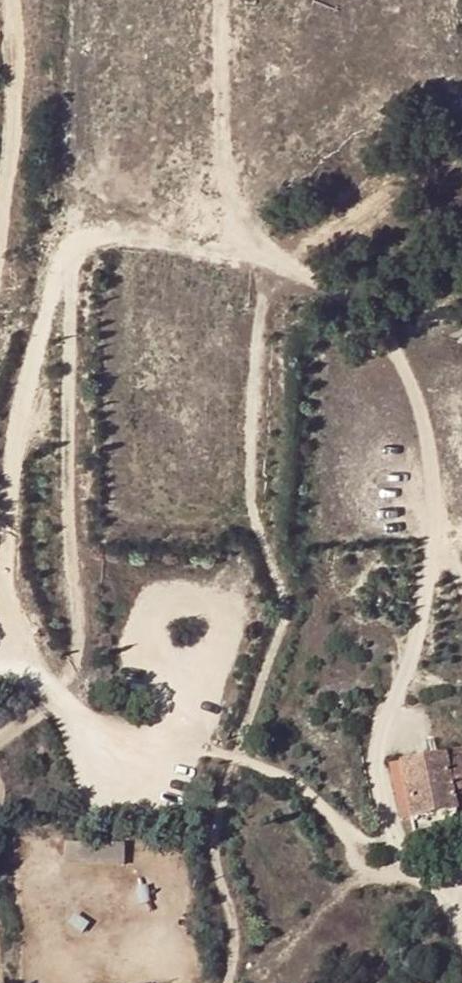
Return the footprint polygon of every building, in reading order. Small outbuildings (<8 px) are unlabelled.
[(402,739),(414,802),(458,794),(454,774),(461,773),(461,726),(402,739)] [(128,840),(67,840),(67,861),(127,862),(128,840)]
